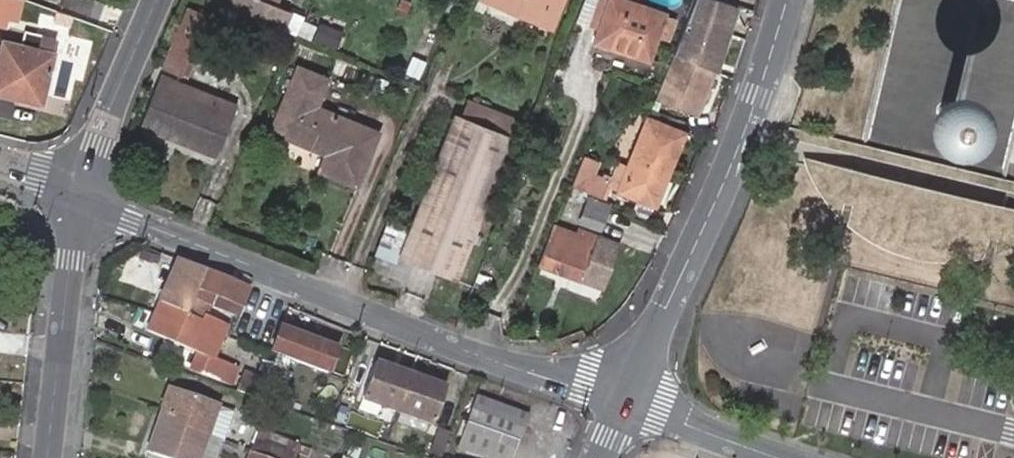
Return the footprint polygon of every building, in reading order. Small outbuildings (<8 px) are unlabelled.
[(26,3),(17,0),(0,0),(0,26),(9,28),(11,21),(20,23),(26,3)] [(92,0),(61,0),(60,5),(102,21),(108,6),(92,0)] [(257,0),(234,0),(230,10),(267,26),(275,7),(257,0)] [(558,26),(569,0),(491,0),(558,26)] [(603,0),(590,0),(580,25),(600,33),(612,3),(603,0)] [(624,56),(653,67),(665,36),(676,41),(680,30),(669,25),(671,20),(642,9),(621,0),(618,0),(600,46),(624,56)] [(689,19),(696,0),(637,0),(689,19)] [(689,19),(687,24),(675,56),(677,57),(716,72),(727,33),(700,27),(710,0),(696,0),(689,19)] [(700,27),(727,33),(735,5),(719,0),(710,0),(700,27)] [(213,21),(189,10),(181,28),(176,41),(170,55),(164,67),(178,73),(194,35),(206,40),(213,21)] [(176,41),(181,28),(173,25),(167,38),(176,41)] [(55,53),(58,39),(28,30),(24,45),(8,41),(0,68),(0,93),(40,104),(55,53)] [(156,64),(164,67),(170,55),(162,52),(156,64)] [(659,102),(699,117),(716,72),(677,57),(659,102)] [(315,109),(328,82),(299,69),(272,130),(327,154),(319,173),(355,188),(377,136),(315,109)] [(209,96),(160,76),(156,87),(205,106),(209,96)] [(139,125),(140,125),(215,156),(235,108),(209,96),(205,106),(156,87),(155,86),(139,125)] [(522,119),(472,99),(464,119),(456,116),(399,260),(456,283),(522,119)] [(655,119),(651,118),(648,117),(619,189),(656,204),(665,183),(686,132),(655,119)] [(1000,178),(863,144),(790,127),(787,137),(1013,192),(1013,181),(1000,178)] [(600,161),(586,155),(574,186),(593,194),(602,197),(609,179),(595,174),(600,161)] [(857,217),(865,188),(828,179),(846,203),(857,217)] [(961,251),(970,213),(971,208),(877,186),(876,190),(867,226),(872,229),(875,231),(880,234),(884,237),(889,239),(893,241),(898,243),(902,245),(907,246),(912,248),(916,249),(921,250),(926,251),(931,251),(936,252),(941,252),(946,252),(951,252),(956,252),(961,251)] [(867,226),(876,190),(865,188),(857,217),(858,217),(867,226)] [(602,197),(593,194),(583,219),(602,226),(612,201),(602,197)] [(973,248),(981,216),(970,213),(961,251),(962,251),(963,251),(964,250),(965,250),(966,250),(967,250),(968,250),(968,249),(969,249),(970,249),(971,249),(972,248),(973,248)] [(981,216),(973,248),(976,247),(978,246),(981,246),(983,245),(985,244),(988,243),(990,242),(992,242),(995,240),(997,239),(999,238),(1002,237),(1004,236),(1006,235),(1008,234),(1011,233),(1013,231),(1013,224),(981,216)] [(407,230),(387,222),(373,254),(393,263),(407,230)] [(557,229),(554,236),(576,244),(579,237),(557,229)] [(554,236),(542,267),(582,281),(601,288),(617,244),(581,231),(579,237),(576,244),(554,236)] [(162,260),(143,253),(138,264),(158,271),(162,260)] [(178,261),(158,313),(182,322),(191,299),(194,300),(205,271),(178,261)] [(205,271),(194,300),(210,307),(215,296),(221,298),(243,306),(248,292),(250,288),(206,271),(205,271)] [(25,314),(33,315),(34,298),(26,297),(25,314)] [(243,306),(221,298),(217,307),(239,315),(243,306)] [(196,374),(239,390),(247,370),(225,362),(226,359),(220,356),(222,348),(214,345),(222,324),(206,318),(210,307),(194,300),(191,299),(182,322),(158,313),(151,331),(205,350),(196,374)] [(343,344),(281,321),(270,351),(332,373),(343,344)] [(230,327),(222,324),(214,345),(222,348),(230,327)] [(450,384),(377,358),(363,399),(436,424),(450,384)] [(225,362),(247,370),(248,367),(226,359),(225,362)] [(254,373),(247,392),(284,406),(291,387),(254,373)] [(168,387),(160,410),(184,419),(182,426),(207,435),(211,421),(230,428),(236,412),(217,406),(168,387)] [(458,447),(487,457),(513,457),(530,413),(478,394),(458,447)] [(160,410),(146,450),(167,457),(198,457),(207,435),(182,426),(184,419),(160,410)] [(299,441),(260,426),(251,451),(270,457),(293,457),(299,441)] [(198,457),(209,457),(216,438),(207,435),(198,457)]
